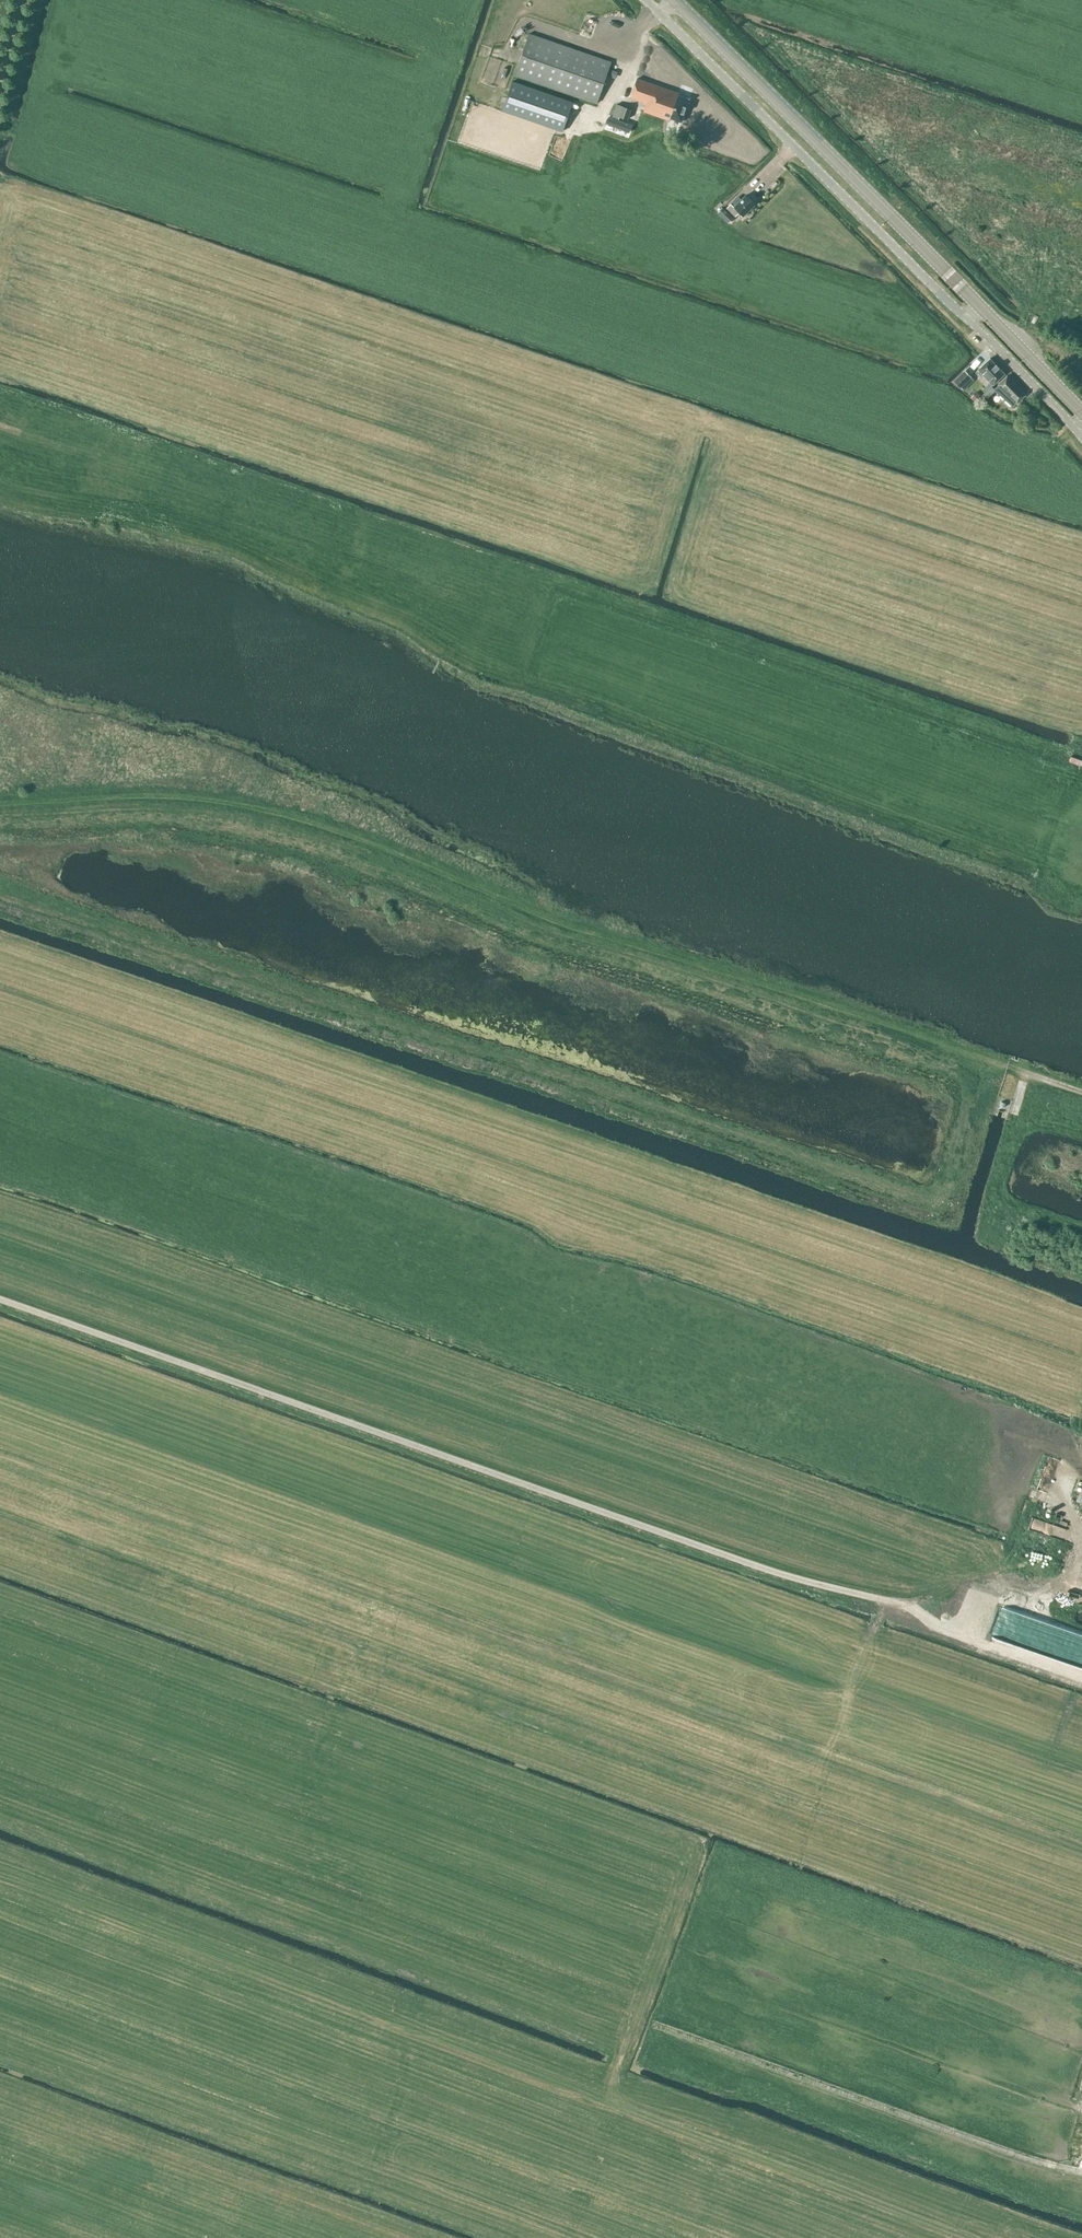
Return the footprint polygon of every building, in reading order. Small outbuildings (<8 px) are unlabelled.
[(556,0),(546,21),(552,24),(562,3),(556,0)] [(557,33),(568,37),(570,30),(567,29),(574,8),(567,5),(557,33)] [(514,74),(596,103),(611,62),(529,33),(514,74)] [(636,79),(630,97),(646,103),(643,111),(680,124),(689,99),(677,95),(678,94),(636,79)] [(503,110),(562,131),(572,101),(513,80),(503,110)] [(633,109),(617,104),(613,116),(620,119),(620,117),(629,120),(633,109)] [(755,204),(746,194),(734,206),(731,203),(727,207),(735,216),(739,212),(743,216),(755,204)] [(732,217),(726,212),(723,216),(729,221),(732,217)] [(990,358),(978,369),(989,381),(990,381),(985,386),(988,389),(993,385),(1004,373),(990,358)] [(969,375),(964,369),(953,380),(958,386),(969,375)] [(1026,394),(1007,375),(999,384),(999,385),(995,389),(993,387),(985,394),(989,398),(996,391),(1013,407),(1016,403),(1017,404),(1026,394)]
